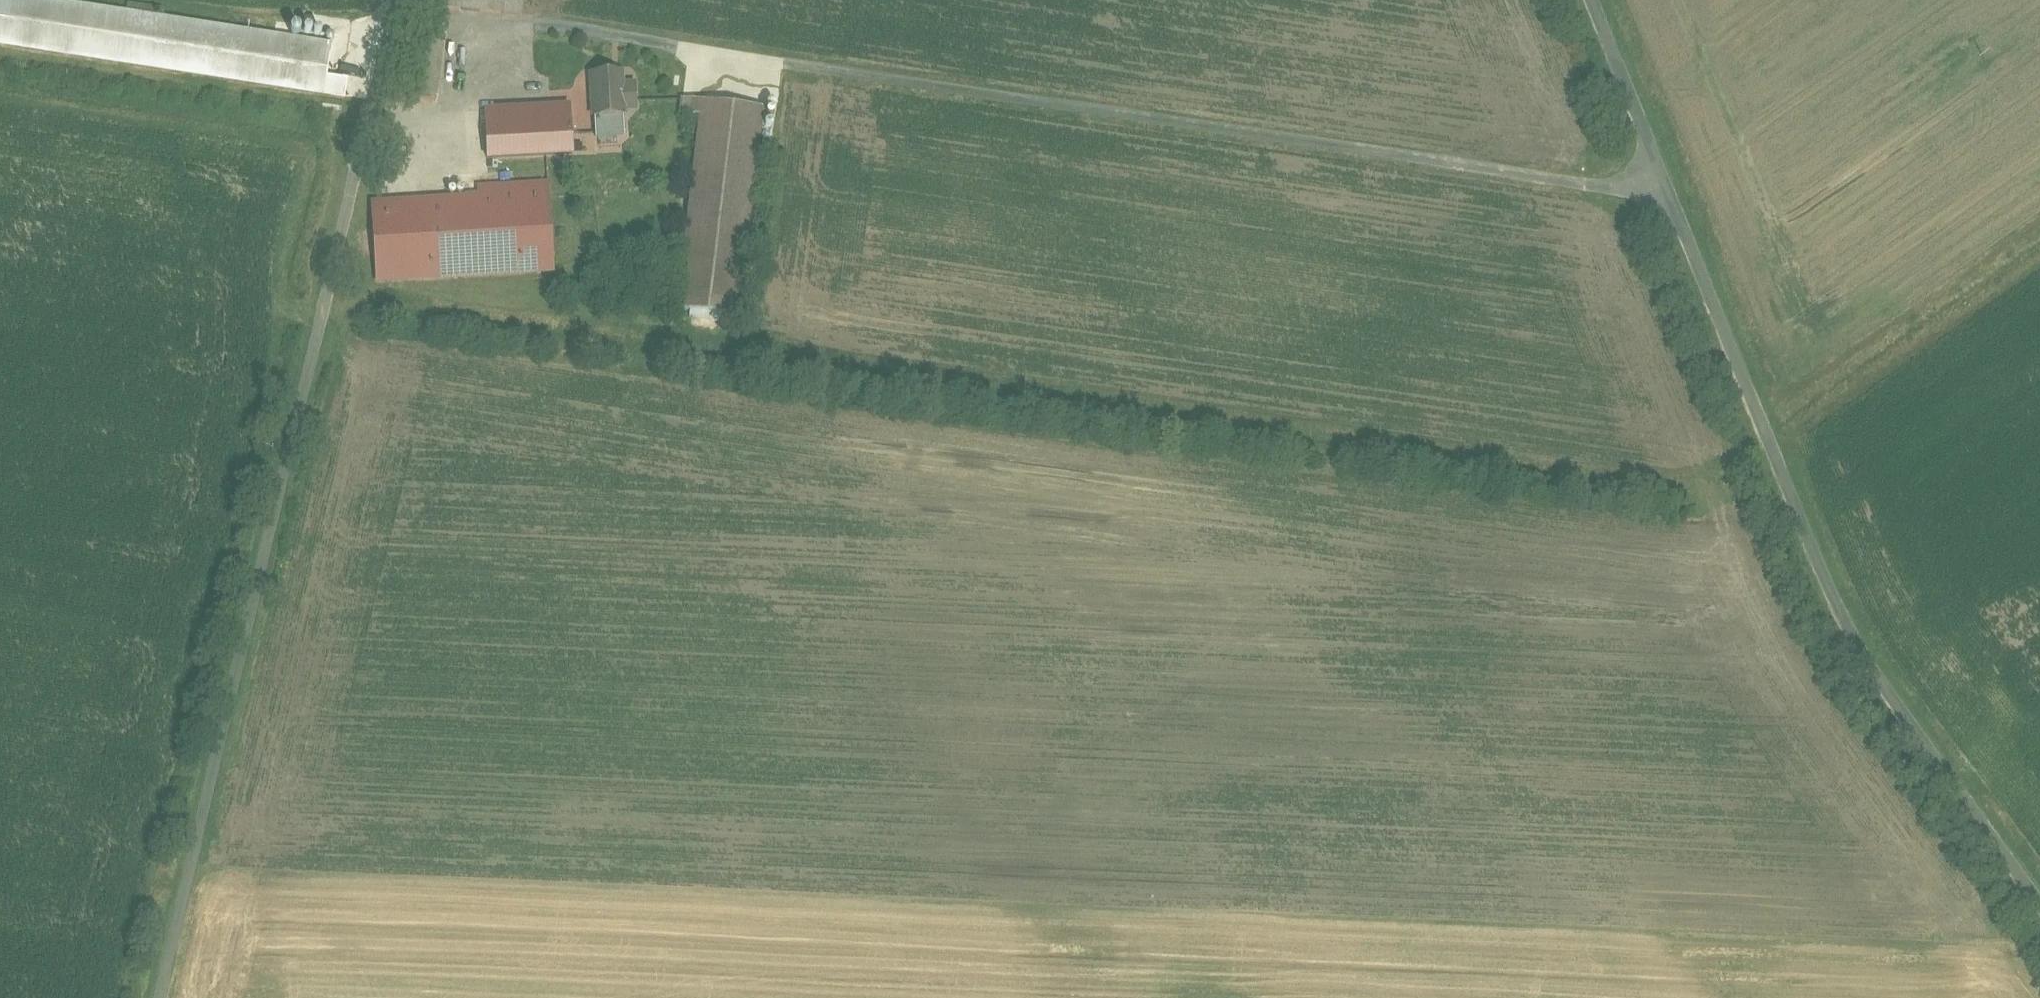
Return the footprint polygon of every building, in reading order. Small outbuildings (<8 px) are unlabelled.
[(333,45),(274,35),(51,0),(0,0),(0,46),(321,96),(334,98),(336,81),(328,80),(333,45)] [(625,73),(590,74),(592,118),(596,117),(625,116),(627,116),(625,73)] [(549,115),(585,113),(584,98),(548,100),(548,106),(549,115)] [(741,317),(765,108),(681,99),(679,114),(698,117),(689,198),(688,210),(677,309),(691,311),(725,315),(741,317)] [(466,110),(469,166),(551,161),(551,154),(593,152),(590,113),(585,113),(549,115),(548,106),(466,110)] [(625,116),(596,117),(597,143),(626,142),(625,116)] [(490,174),(491,186),(515,185),(514,172),(490,174)] [(371,203),(377,286),(556,273),(550,182),(515,185),(491,186),(487,187),(488,194),(380,202),(371,203)] [(688,210),(689,198),(680,197),(679,209),(688,210)]
